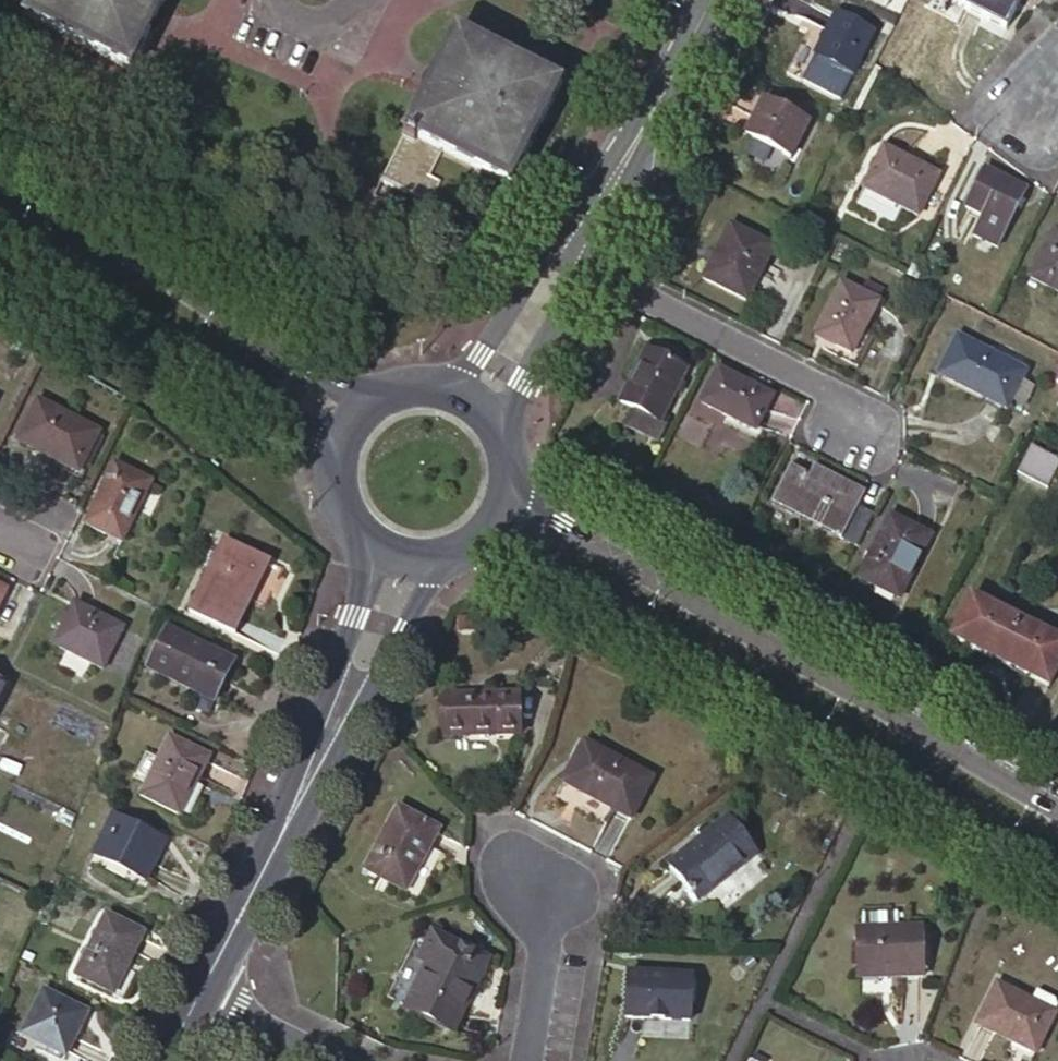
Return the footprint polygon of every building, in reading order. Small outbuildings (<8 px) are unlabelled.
[(165,0),(33,0),(25,16),(131,69),(165,0)] [(857,1),(880,12),(883,11),(889,0),(857,0),(857,1)] [(1020,0),(968,0),(963,9),(1005,30),(1020,0)] [(852,74),(873,33),(836,13),(815,55),(852,74)] [(509,185),(560,84),(455,31),(380,179),(429,204),(440,182),(429,175),(442,151),(509,185)] [(790,158),(808,121),(763,99),(744,135),(790,158)] [(917,216),(938,175),(883,147),(861,187),(917,216)] [(1005,227),(1024,190),(983,169),(964,206),(1005,227)] [(746,301),(773,248),(729,226),(702,279),(746,301)] [(1053,230),(1030,277),(1057,292),(1057,232),(1053,230)] [(864,280),(858,292),(878,301),(884,289),(864,280)] [(851,354),(878,301),(858,292),(840,283),(813,335),(851,354)] [(1006,408),(1024,372),(956,337),(938,374),(1006,408)] [(659,422),(664,411),(685,370),(646,350),(620,403),(638,412),(659,422)] [(754,430),(771,396),(717,369),(700,402),(754,430)] [(77,473),(98,433),(37,402),(16,441),(77,473)] [(671,415),(664,411),(659,422),(638,412),(629,428),(657,442),(671,415)] [(1057,464),(1057,457),(1030,444),(1017,471),(1047,486),(1057,464)] [(838,537),(855,547),(873,513),(857,505),(864,492),(813,465),(808,475),(790,466),(771,504),(792,515),(796,508),(840,530),(838,537)] [(121,543),(147,487),(110,469),(84,525),(121,543)] [(796,508),(792,515),(838,537),(840,530),(796,508)] [(898,597),(929,536),(890,516),(859,577),(898,597)] [(232,633),(267,561),(223,540),(188,612),(232,633)] [(1057,667),(1057,640),(1053,638),(1021,622),(989,606),(970,596),(950,637),(989,657),(987,660),(1004,668),(1006,665),(1048,686),(1057,667)] [(101,669),(122,628),(73,605),(66,618),(62,617),(56,628),(60,630),(53,645),(101,669)] [(213,701),(232,663),(166,630),(147,668),(213,701)] [(520,735),(518,695),(443,697),(445,737),(520,735)] [(180,815),(208,757),(169,738),(140,795),(180,815)] [(631,820),(652,780),(583,743),(562,783),(631,820)] [(405,893),(438,830),(397,809),(364,871),(405,893)] [(140,830),(112,816),(93,855),(144,881),(164,842),(150,835),(153,829),(143,824),(140,830)] [(697,902),(756,854),(727,818),(668,865),(697,902)] [(113,994),(142,934),(105,916),(76,977),(113,994)] [(922,977),(921,928),(856,930),(858,980),(922,977)] [(453,1032),(487,960),(431,933),(417,960),(426,965),(404,1008),(453,1032)] [(690,1021),(691,978),(628,975),(625,1018),(690,1021)] [(1035,1054),(1054,1014),(997,986),(977,1025),(1035,1054)] [(65,1056),(86,1013),(43,992),(22,1035),(65,1056)]
